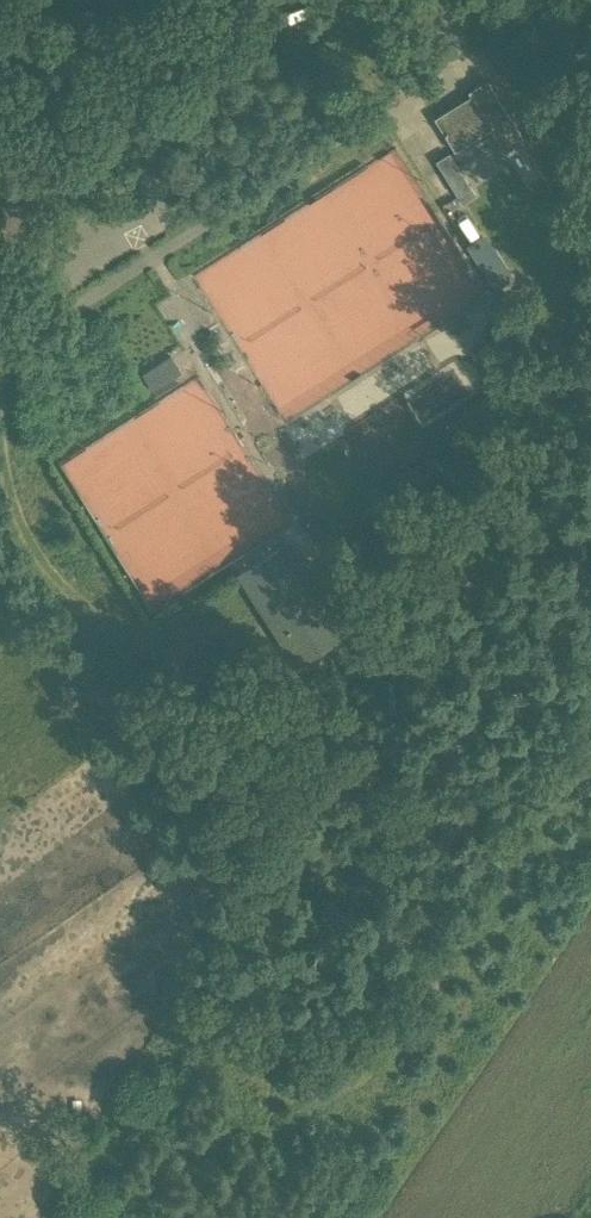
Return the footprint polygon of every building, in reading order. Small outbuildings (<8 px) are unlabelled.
[(525,138),(489,80),(470,92),(472,95),(437,117),(457,150),(492,128),(506,150),(525,138)] [(477,283),(477,270),(459,241),(451,241),(431,209),(432,204),(396,147),(336,184),(336,198),(343,198),(343,184),(373,232),(384,232),(393,247),(393,275),(398,284),(389,290),(403,311),(422,311),(429,323),(450,310),(451,300),(477,283)] [(457,196),(471,187),(449,152),(435,161),(457,196)] [(528,189),(544,178),(528,154),(511,165),(528,189)] [(486,240),(477,228),(461,239),(495,286),(513,273),(488,238),(486,240)] [(180,372),(170,356),(142,374),(152,390),(180,372)] [(296,664),(349,634),(291,540),(239,572),(296,664)]
